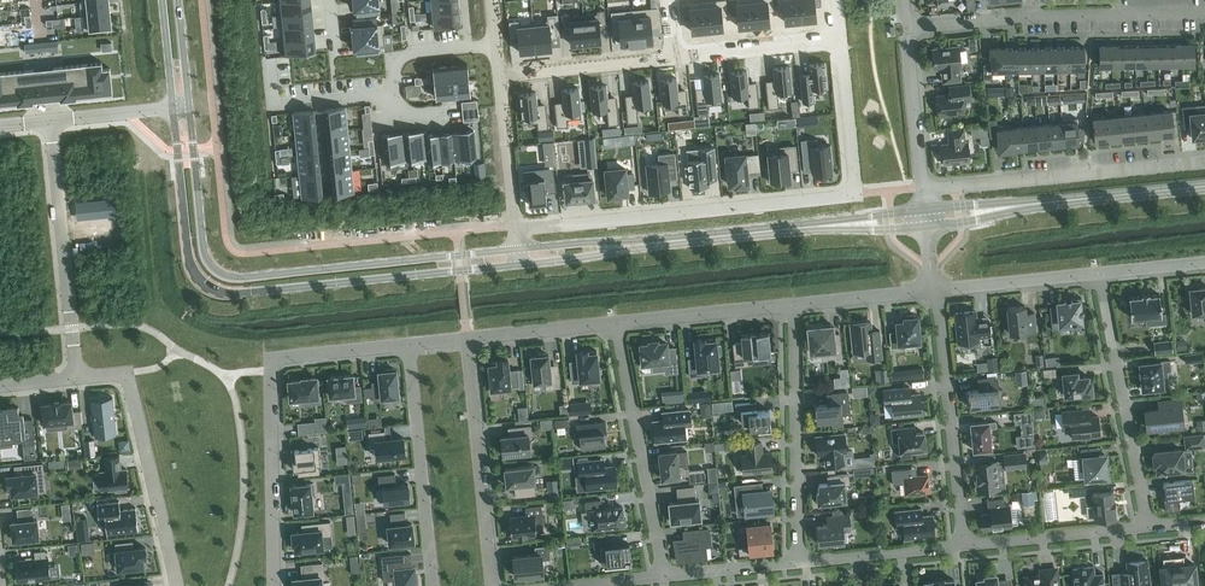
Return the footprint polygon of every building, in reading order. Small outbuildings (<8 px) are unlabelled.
[(80,2),(80,8),(87,7),(88,15),(82,15),(82,16),(110,13),(109,0),(102,0),(80,2)] [(276,1),(277,15),(308,11),(307,0),(289,0),(276,1)] [(357,15),(379,13),(378,0),(355,0),(357,15)] [(433,11),(429,12),(458,9),(457,0),(432,0),(433,11)] [(707,30),(722,29),(721,16),(728,15),(726,0),(718,0),(719,2),(705,4),(707,30)] [(751,0),(741,0),(737,0),(729,0),(731,15),(738,14),(739,27),(754,25),(751,0)] [(754,25),(769,24),(768,11),(774,10),(773,0),(751,0),(754,25)] [(798,0),(776,0),(777,10),(784,9),(786,22),(801,21),(798,0)] [(801,21),(815,19),(814,6),(821,5),(821,0),(798,0),(801,21)] [(967,10),(976,9),(975,0),(966,0),(967,10)] [(692,32),(707,30),(705,4),(691,5),(690,2),(682,3),(684,19),(691,19),(692,32)] [(657,7),(633,10),(637,45),(645,44),(645,42),(653,41),(651,28),(653,25),(659,25),(657,7)] [(458,9),(429,12),(430,26),(460,23),(458,9)] [(597,13),(583,14),(586,43),(600,42),(599,25),(606,25),(604,10),(597,11),(597,13)] [(633,10),(611,12),(613,30),(618,29),(620,31),(621,44),(629,44),(629,46),(637,45),(633,10)] [(308,11),(277,15),(279,28),(309,25),(308,11)] [(110,13),(82,16),(84,30),(111,27),(110,13)] [(569,13),(561,14),(563,29),(570,28),(572,45),(586,43),(583,14),(569,16),(569,13)] [(547,20),(533,22),(536,51),(538,50),(539,53),(549,52),(549,49),(552,49),(550,36),(560,35),(558,14),(547,15),(547,20)] [(353,33),(353,37),(384,34),(382,23),(377,23),(376,17),(353,19),(354,26),(354,33),(353,33)] [(518,20),(509,21),(511,40),(519,39),(520,52),(523,52),(523,54),(534,53),(534,51),(536,51),(533,22),(519,23),(518,20)] [(309,25),(279,28),(280,41),(310,38),(309,25)] [(384,34),(353,37),(354,41),(355,41),(356,48),(357,54),(380,52),(379,46),(385,45),(384,34)] [(969,51),(978,50),(977,36),(968,37),(969,51)] [(310,38),(280,41),(281,54),(312,51),(310,38)] [(58,41),(24,44),(25,52),(58,49),(58,41)] [(1170,44),(1158,45),(1159,65),(1170,64),(1170,44)] [(1181,44),(1170,44),(1170,64),(1182,64),(1181,44)] [(1193,44),(1181,44),(1182,64),(1194,64),(1193,44)] [(1124,45),(1112,46),(1112,66),(1124,65),(1124,45)] [(1135,45),(1124,45),(1124,65),(1136,65),(1135,45)] [(1147,45),(1135,45),(1136,65),(1147,65),(1147,45)] [(1158,45),(1147,45),(1147,65),(1159,65),(1158,45)] [(1084,46),(1070,47),(1071,69),(1078,69),(1078,76),(1085,76),(1084,46)] [(1100,66),(1112,66),(1112,46),(1100,46),(1100,66)] [(942,72),(943,82),(961,80),(959,65),(961,65),(961,62),(967,61),(966,50),(959,50),(959,47),(943,49),(943,47),(934,48),(934,50),(932,50),(934,68),(943,67),(944,72),(942,72)] [(1031,47),(1018,48),(1018,70),(1031,70),(1031,47)] [(1044,47),(1031,47),(1031,70),(1044,70),(1044,47)] [(1057,47),(1044,47),(1044,70),(1058,70),(1057,47)] [(1070,47),(1057,47),(1058,70),(1071,69),(1070,47)] [(1006,74),(1006,71),(1005,71),(1005,48),(991,48),(991,63),(983,64),(984,78),(992,78),(992,74),(1006,74)] [(1018,48),(1005,48),(1005,71),(1006,71),(1018,70),(1018,48)] [(17,102),(17,105),(25,104),(33,103),(33,101),(47,99),(52,99),(60,98),(61,100),(77,99),(76,96),(112,92),(110,68),(102,69),(102,62),(0,72),(0,104),(17,102)] [(810,79),(801,80),(803,102),(814,101),(813,94),(827,93),(824,62),(809,64),(810,73),(810,79)] [(467,64),(434,68),(435,83),(469,79),(467,64)] [(766,84),(768,109),(779,108),(778,95),(792,93),(789,66),(774,68),(775,80),(775,83),(766,84)] [(746,71),(731,72),(733,97),(747,95),(749,108),(759,107),(757,85),(748,86),(746,71)] [(696,91),(695,91),(698,113),(708,112),(708,105),(722,104),(719,73),(703,75),(704,87),(705,90),(696,91)] [(676,78),(660,79),(663,110),(678,108),(678,115),(689,114),(687,92),(678,93),(677,90),(676,78)] [(469,79),(435,83),(437,98),(470,94),(469,79)] [(625,98),(628,123),(638,122),(637,109),(651,108),(648,81),(633,82),(634,94),(634,97),(625,98)] [(937,96),(939,115),(964,112),(963,99),(970,98),(969,84),(952,86),(953,94),(937,96)] [(1027,84),(1019,84),(1019,92),(1027,92),(1027,84)] [(606,85),(590,87),(593,114),(607,112),(608,125),(619,124),(617,99),(616,99),(607,100),(607,97),(606,85)] [(1005,87),(987,87),(988,96),(1005,95),(1005,87)] [(555,106),(557,128),(568,126),(567,119),(581,118),(578,88),(563,89),(564,102),(564,105),(555,106)] [(535,92),(520,94),(523,124),(537,123),(538,129),(549,128),(546,106),(537,107),(537,105),(535,92)] [(1085,94),(1077,95),(1077,103),(1085,102),(1085,94)] [(1059,96),(1048,97),(1049,104),(1060,103),(1059,96)] [(462,109),(478,108),(477,100),(461,101),(462,109)] [(1196,113),(1195,105),(1182,107),(1184,125),(1191,124),(1192,138),(1204,137),(1204,112),(1196,113)] [(343,107),(325,109),(327,130),(345,128),(343,107)] [(478,108),(462,109),(463,121),(479,120),(478,108)] [(313,110),(295,112),(298,133),(316,132),(313,110)] [(1158,112),(1160,135),(1174,134),(1171,111),(1158,112)] [(1158,112),(1145,114),(1147,136),(1160,135),(1158,112)] [(1145,114),(1132,115),(1134,138),(1147,136),(1145,114)] [(1132,115),(1119,116),(1121,139),(1134,138),(1132,115)] [(804,116),(796,117),(797,127),(805,126),(804,116)] [(1119,116),(1106,118),(1108,140),(1121,139),(1119,116)] [(1063,122),(1065,145),(1079,143),(1077,118),(1062,119),(1062,122),(1063,122)] [(1106,118),(1093,119),(1095,142),(1108,140),(1106,118)] [(998,136),(999,152),(1013,150),(1011,127),(1012,127),(1011,124),(997,126),(997,119),(988,120),(990,137),(998,136)] [(1062,122),(1050,123),(1052,146),(1065,145),(1063,122),(1062,122)] [(1050,123),(1037,125),(1039,147),(1052,146),(1050,123)] [(273,125),(274,136),(282,136),(281,124),(273,125)] [(1037,125),(1024,126),(1026,149),(1039,147),(1037,125)] [(1024,126),(1012,127),(1011,127),(1013,150),(1026,149),(1024,126)] [(988,127),(971,129),(972,138),(980,137),(988,136),(988,127)] [(345,128),(327,130),(330,152),(348,150),(345,128)] [(949,144),(942,145),(944,164),(969,161),(967,142),(965,142),(964,128),(948,130),(949,144)] [(473,130),(452,133),(455,159),(476,157),(473,130)] [(552,130),(537,132),(538,142),(553,140),(552,130)] [(425,131),(404,133),(407,159),(427,157),(428,162),(425,131)] [(426,131),(425,131),(428,162),(442,160),(439,134),(426,136),(426,131)] [(316,132),(298,133),(300,155),(318,153),(316,132)] [(404,133),(382,135),(385,162),(407,159),(404,133)] [(452,133),(439,134),(442,160),(455,159),(452,133)] [(634,134),(603,138),(604,147),(635,144),(634,134)] [(587,167),(596,166),(594,138),(584,139),(587,167)] [(815,139),(801,140),(804,172),(813,171),(813,175),(833,174),(830,145),(816,146),(815,139)] [(544,142),(547,166),(556,165),(554,141),(544,142)] [(770,168),(766,169),(767,181),(771,180),(771,183),(780,182),(780,183),(790,181),(789,171),(789,163),(797,162),(795,146),(780,147),(781,153),(768,154),(770,168)] [(688,167),(685,167),(687,178),(689,178),(690,188),(709,186),(708,179),(710,178),(717,177),(715,162),(714,147),(698,149),(699,158),(687,160),(688,167)] [(348,150),(330,152),(332,173),(350,171),(348,150)] [(318,153),(300,155),(302,176),(320,174),(318,153)] [(659,163),(646,165),(649,192),(670,190),(669,180),(677,179),(675,153),(658,155),(659,163)] [(727,159),(724,159),(725,170),(728,169),(729,185),(736,184),(736,186),(748,185),(746,173),(760,172),(758,154),(745,156),(744,154),(727,156),(727,159)] [(548,168),(523,171),(524,179),(525,194),(528,194),(529,205),(547,203),(546,192),(549,192),(549,188),(556,187),(554,175),(549,176),(548,168)] [(625,168),(606,170),(609,196),(620,195),(620,194),(627,193),(627,189),(634,188),(633,173),(625,174),(625,168)] [(350,171),(332,173),(334,194),(352,192),(350,171)] [(566,181),(564,182),(566,201),(594,198),(592,179),(590,179),(590,173),(565,175),(566,181)] [(320,174),(302,176),(304,197),(322,195),(320,174)] [(377,182),(368,183),(369,190),(378,189),(377,182)] [(109,199),(76,202),(78,219),(111,215),(109,199)] [(1191,297),(1192,314),(1203,313),(1204,320),(1204,287),(1198,288),(1197,285),(1187,287),(1188,297),(1191,297)] [(1143,296),(1129,297),(1131,318),(1145,316),(1146,325),(1166,323),(1165,313),(1161,314),(1159,294),(1149,295),(1149,293),(1142,294),(1143,296)] [(1076,322),(1083,322),(1084,332),(1085,332),(1083,314),(1081,314),(1080,307),(1082,307),(1081,298),(1072,298),(1072,301),(1065,302),(1065,299),(1057,300),(1058,306),(1050,307),(1050,306),(1052,330),(1062,329),(1061,329),(1060,324),(1073,323),(1077,323),(1076,322)] [(1006,315),(1007,327),(1009,327),(1010,334),(1036,331),(1034,312),(1025,313),(1025,306),(1007,307),(1008,315),(1006,315)] [(955,313),(958,343),(978,341),(978,337),(990,336),(988,319),(976,320),(975,311),(955,313)] [(900,343),(921,341),(918,317),(915,317),(915,314),(907,315),(907,318),(905,318),(905,321),(897,322),(898,331),(889,332),(891,348),(900,347),(900,343)] [(870,331),(869,322),(850,324),(852,352),(865,351),(866,359),(882,358),(879,331),(870,331)] [(808,328),(810,353),(821,352),(822,359),(836,358),(835,350),(841,350),(839,333),(834,334),(833,325),(808,328)] [(742,342),(733,343),(735,367),(753,365),(752,355),(770,354),(768,332),(741,335),(742,342)] [(695,339),(697,358),(688,359),(690,376),(705,375),(704,369),(719,368),(717,354),(721,354),(721,345),(716,346),(716,338),(704,339),(704,338),(695,339)] [(1185,339),(1176,340),(1178,351),(1187,349),(1185,339)] [(1155,353),(1173,351),(1171,340),(1153,342),(1155,353)] [(650,346),(650,344),(641,345),(642,355),(640,355),(641,367),(653,366),(652,362),(664,361),(665,374),(678,372),(675,347),(667,348),(666,342),(657,343),(657,346),(650,346)] [(587,351),(587,350),(577,352),(578,365),(570,366),(572,383),(580,382),(580,380),(599,379),(596,350),(587,351)] [(537,353),(537,356),(531,356),(534,383),(545,382),(546,389),(560,388),(558,369),(550,370),(548,355),(546,355),(545,352),(537,353)] [(1185,354),(1186,361),(1201,360),(1200,353),(1185,354)] [(997,357),(986,358),(987,362),(988,370),(988,371),(998,370),(997,357)] [(1055,357),(1045,358),(1046,366),(1056,365),(1055,357)] [(509,370),(508,359),(497,360),(498,362),(489,363),(491,390),(511,388),(510,386),(519,386),(517,370),(509,370)] [(1139,363),(1142,389),(1155,388),(1156,390),(1169,389),(1168,378),(1162,379),(1162,372),(1171,371),(1170,360),(1139,363)] [(394,371),(394,368),(385,369),(385,371),(379,372),(380,381),(371,382),(372,387),(364,387),(365,397),(373,396),(373,402),(399,399),(397,382),(400,381),(399,373),(397,373),(396,370),(394,371)] [(888,368),(881,369),(882,382),(889,381),(888,368)] [(1044,377),(1057,376),(1056,368),(1043,369),(1044,377)] [(740,369),(730,370),(731,380),(741,379),(740,369)] [(847,372),(836,373),(837,386),(848,385),(847,372)] [(1062,373),(1065,396),(1068,395),(1068,398),(1076,397),(1076,395),(1092,393),(1091,381),(1089,381),(1088,376),(1078,377),(1077,372),(1062,373)] [(327,387),(329,389),(330,396),(346,395),(346,402),(356,401),(353,375),(328,377),(328,380),(326,382),(327,387)] [(970,407),(1000,404),(997,377),(982,379),(983,387),(982,389),(966,391),(967,401),(969,401),(970,407)] [(302,378),(302,380),(289,381),(291,399),(301,398),(302,405),(321,403),(320,396),(318,396),(316,378),(309,378),(302,378)] [(876,385),(868,386),(868,394),(877,393),(876,385)] [(892,404),(893,417),(922,414),(920,394),(910,395),(909,387),(883,389),(885,405),(892,404)] [(683,389),(674,390),(675,402),(684,402),(683,389)] [(709,390),(688,392),(688,402),(710,400),(709,390)] [(832,404),(816,405),(817,422),(831,420),(832,424),(843,423),(842,411),(849,410),(847,392),(831,394),(832,404)] [(91,399),(95,436),(116,434),(113,397),(91,399)] [(1147,414),(1144,414),(1145,425),(1148,424),(1149,429),(1157,428),(1157,430),(1168,429),(1168,427),(1179,426),(1177,408),(1180,407),(1179,399),(1163,400),(1164,408),(1147,410),(1147,414)] [(732,400),(723,401),(724,411),(733,410),(732,400)] [(44,420),(44,423),(66,421),(67,429),(82,427),(80,411),(72,412),(71,401),(61,402),(52,403),(42,404),(43,408),(41,408),(42,420),(44,420)] [(742,424),(749,423),(750,429),(758,428),(758,431),(771,429),(769,410),(757,411),(757,409),(751,409),(751,402),(735,404),(736,412),(741,411),(742,424)] [(584,412),(584,403),(569,404),(570,413),(584,412)] [(708,403),(700,404),(701,412),(709,411),(708,403)] [(0,435),(13,434),(13,438),(25,437),(25,442),(34,441),(32,418),(24,419),(23,415),(19,415),(18,407),(14,407),(14,405),(7,405),(7,408),(0,409),(0,434),(0,435)] [(689,409),(662,412),(663,420),(653,421),(655,442),(685,439),(683,426),(691,426),(689,409)] [(1072,438),(1100,435),(1098,416),(1089,417),(1087,415),(1086,409),(1061,412),(1063,427),(1071,427),(1072,438)] [(1032,422),(1032,411),(1018,412),(1018,423),(1032,422)] [(879,413),(870,414),(871,425),(880,424),(879,413)] [(366,416),(359,417),(360,428),(367,427),(366,416)] [(569,418),(555,419),(556,427),(557,427),(565,426),(570,426),(569,418)] [(1196,420),(1197,430),(1204,429),(1204,419),(1196,420)] [(974,449),(974,450),(975,450),(991,448),(989,428),(996,427),(996,421),(988,422),(972,424),(972,423),(971,423),(971,424),(972,424),(974,449)] [(299,434),(316,432),(315,422),(298,424),(299,434)] [(604,432),(607,431),(606,422),(576,425),(577,435),(580,434),(581,449),(606,446),(604,432)] [(503,455),(529,452),(528,434),(531,434),(530,425),(511,427),(512,436),(501,437),(503,455)] [(926,449),(924,432),(910,434),(909,427),(891,429),(892,442),(899,441),(901,458),(911,457),(911,451),(926,449)] [(385,431),(368,433),(370,448),(376,447),(377,457),(383,457),(384,460),(396,459),(395,456),(405,455),(403,437),(391,438),(386,439),(385,431)] [(846,452),(844,433),(816,436),(818,455),(825,454),(826,465),(844,463),(843,452),(846,452)] [(1202,434),(1184,436),(1185,447),(1203,445),(1202,434)] [(94,440),(84,441),(85,456),(96,455),(94,440)] [(724,442),(714,443),(715,450),(715,451),(725,450),(724,442)] [(772,471),(770,453),(760,454),(760,450),(762,450),(761,442),(746,443),(747,455),(741,456),(743,474),(772,471)] [(292,450),(291,450),(293,469),(297,469),(303,468),(319,467),(321,467),(319,447),(307,448),(307,446),(299,447),(299,449),(294,450),(294,451),(292,451),(292,450)] [(338,464),(347,463),(345,446),(336,447),(338,464)] [(1086,479),(1108,477),(1107,471),(1109,471),(1108,461),(1106,461),(1105,455),(1098,456),(1098,448),(1081,450),(1081,458),(1079,458),(1080,470),(1085,469),(1086,479)] [(1183,469),(1181,449),(1156,452),(1156,454),(1154,455),(1155,464),(1157,464),(1158,471),(1183,469)] [(677,453),(676,451),(660,453),(662,479),(679,477),(679,476),(685,476),(683,465),(678,466),(677,461),(679,461),(678,453),(677,453)] [(1004,455),(1005,465),(1015,464),(1016,467),(1024,466),(1023,453),(1004,455)] [(106,471),(100,472),(102,490),(116,488),(116,491),(127,490),(126,487),(128,487),(127,469),(121,470),(119,456),(104,457),(106,471)] [(587,489),(616,486),(614,466),(604,467),(600,466),(599,459),(578,461),(579,478),(585,477),(587,489)] [(60,460),(48,461),(49,468),(60,467),(60,460)] [(978,490),(998,488),(998,487),(1005,486),(1004,477),(997,478),(996,468),(1003,468),(1002,462),(996,463),(996,462),(975,464),(976,472),(974,472),(975,482),(977,482),(978,490)] [(9,495),(38,492),(36,477),(44,476),(42,464),(18,466),(18,473),(17,475),(7,476),(8,486),(9,495)] [(535,483),(533,466),(504,469),(505,476),(503,476),(504,483),(506,483),(506,486),(516,485),(517,497),(535,495),(534,483),(535,483)] [(716,467),(707,468),(709,482),(717,481),(716,467)] [(863,468),(853,469),(854,477),(864,476),(863,468)] [(906,494),(930,492),(928,475),(912,476),(911,468),(891,470),(893,484),(905,483),(906,494)] [(690,482),(705,481),(704,469),(688,470),(690,482)] [(361,473),(352,474),(353,483),(362,482),(361,473)] [(395,473),(378,475),(379,488),(383,488),(384,504),(410,501),(408,484),(396,485),(395,473)] [(350,474),(334,476),(335,484),(342,483),(350,482),(350,474)] [(828,483),(819,484),(819,491),(817,492),(817,494),(815,494),(816,501),(818,501),(818,504),(822,503),(822,506),(831,505),(831,502),(846,501),(845,484),(849,483),(848,474),(828,477),(828,483)] [(1163,486),(1165,511),(1180,510),(1179,498),(1194,496),(1192,479),(1163,482),(1164,486),(1163,486)] [(688,481),(668,482),(669,490),(688,489),(688,481)] [(313,483),(292,485),(294,513),(313,511),(311,494),(314,494),(313,483)] [(759,492),(758,484),(736,486),(737,503),(745,502),(746,514),(772,511),(770,490),(759,492)] [(1073,496),(1085,495),(1090,495),(1090,494),(1090,487),(1073,489),(1073,496)] [(558,489),(548,491),(549,498),(559,497),(558,489)] [(875,500),(886,499),(885,489),(875,490),(875,500)] [(1037,491),(1021,492),(1022,501),(1034,500),(1038,499),(1037,491)] [(1090,495),(1085,495),(1087,518),(1095,517),(1095,519),(1115,517),(1112,491),(1093,493),(1093,494),(1090,494),(1090,495)] [(669,503),(671,522),(701,519),(699,500),(695,500),(695,495),(678,496),(678,502),(669,503)] [(572,499),(562,500),(563,510),(573,509),(572,499)] [(991,514),(981,515),(982,530),(1012,527),(1009,506),(1005,506),(1004,499),(987,501),(988,508),(990,508),(991,514)] [(592,529),(624,526),(624,524),(626,524),(625,515),(623,516),(622,507),(602,509),(601,500),(585,501),(586,511),(590,511),(592,529)] [(119,502),(97,504),(99,521),(105,520),(107,533),(138,530),(136,508),(120,510),(119,502)] [(69,503),(61,504),(62,512),(70,511),(69,503)] [(352,503),(344,504),(345,513),(353,512),(352,503)] [(537,535),(536,523),(543,522),(541,506),(526,507),(527,516),(509,517),(512,538),(537,535)] [(12,522),(13,540),(39,538),(37,520),(33,520),(32,508),(17,510),(18,518),(20,518),(21,521),(12,522)] [(905,539),(935,535),(932,515),(922,516),(921,508),(895,511),(897,527),(903,526),(905,539)] [(414,542),(412,524),(404,525),(404,521),(406,521),(405,512),(390,514),(392,526),(388,526),(390,544),(414,542)] [(364,513),(355,514),(357,524),(365,523),(364,513)] [(815,527),(816,537),(818,536),(819,544),(833,542),(833,546),(845,545),(843,531),(851,530),(849,514),(832,516),(833,525),(815,527)] [(323,548),(322,536),(331,535),(330,521),(304,524),(305,531),(292,532),(293,544),(295,544),(296,551),(302,550),(303,553),(314,552),(313,549),(323,548)] [(738,526),(738,532),(747,531),(749,547),(739,548),(739,555),(751,554),(750,553),(773,551),(770,523),(738,526)] [(709,529),(685,532),(685,539),(674,541),(678,562),(707,559),(705,546),(710,545),(709,529)] [(581,537),(567,539),(568,545),(582,544),(581,537)] [(617,565),(631,563),(629,544),(610,546),(609,539),(594,540),(594,548),(601,547),(602,562),(604,561),(605,566),(607,566),(608,568),(617,567),(617,565)] [(115,543),(118,569),(129,568),(129,571),(142,570),(142,567),(146,566),(145,557),(146,557),(145,547),(134,548),(133,541),(115,543)] [(516,577),(526,576),(526,577),(533,576),(533,575),(543,574),(542,560),(551,559),(550,546),(535,547),(536,555),(514,557),(516,577)] [(48,557),(46,558),(45,550),(34,551),(35,559),(15,561),(17,582),(50,578),(48,557)] [(381,556),(384,581),(395,580),(395,585),(417,585),(416,576),(413,576),(412,567),(411,553),(381,556)] [(357,555),(350,556),(351,565),(358,565),(357,555)] [(1195,572),(1185,573),(1183,556),(1163,558),(1164,567),(1161,567),(1162,585),(1197,585),(1195,572)] [(1147,560),(1127,562),(1128,576),(1120,577),(1121,585),(1150,585),(1147,560)] [(302,575),(304,575),(305,578),(303,578),(293,579),(294,585),(322,585),(321,577),(323,577),(322,563),(301,565),(302,575)] [(1075,585),(1104,585),(1103,573),(1095,574),(1094,565),(1073,567),(1075,585)] [(1056,569),(1047,570),(1048,576),(1026,578),(1027,585),(1058,585),(1056,569)] [(1011,584),(998,585),(997,575),(985,576),(986,579),(977,580),(978,585),(1011,585),(1011,584)]
